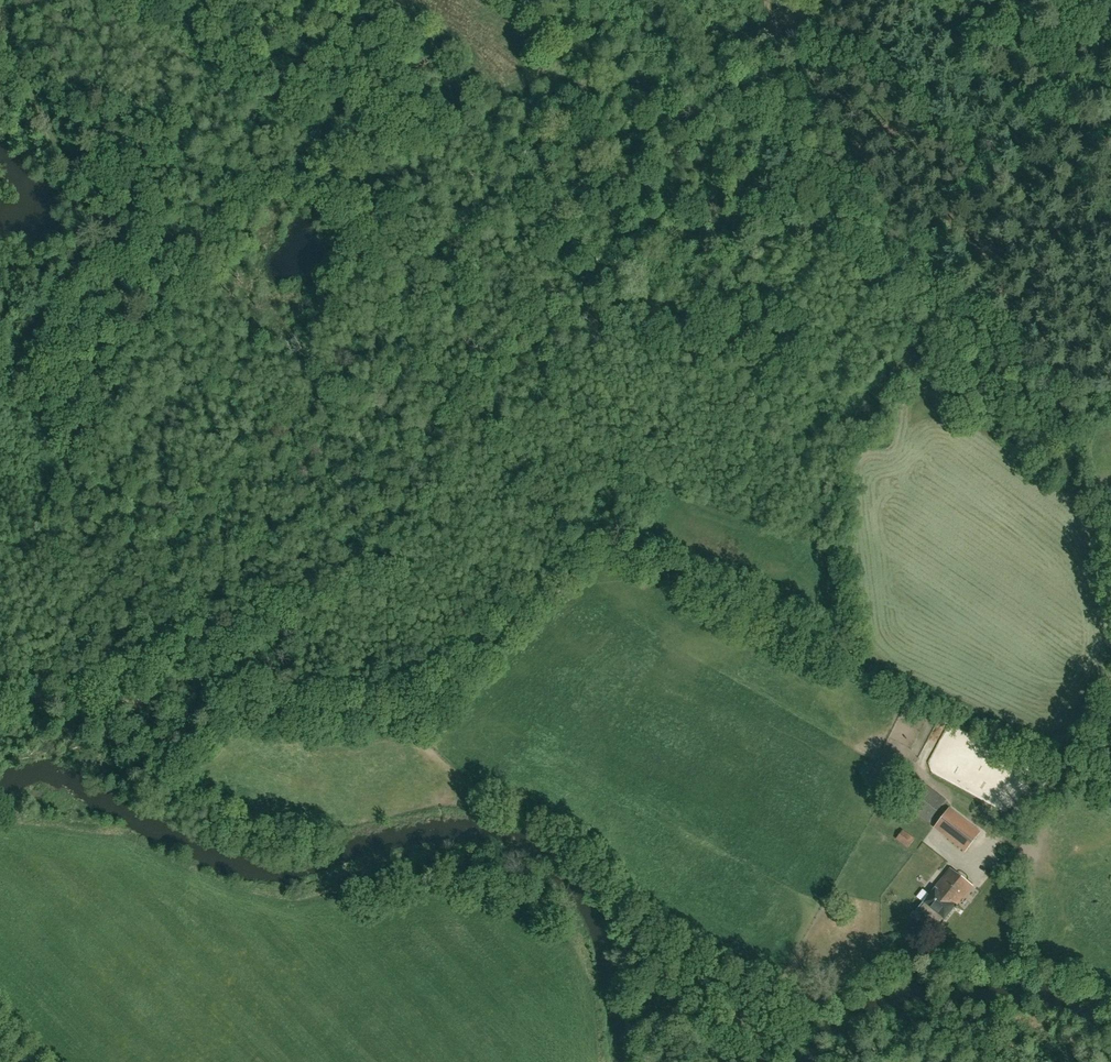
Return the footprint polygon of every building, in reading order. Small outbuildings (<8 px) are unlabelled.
[(910,811),(929,826),(946,803),(927,789),(910,811)] [(965,851),(980,832),(949,809),(934,827),(965,851)] [(902,831),(895,840),(907,849),(914,840),(902,831)] [(923,903),(924,903),(919,909),(938,925),(943,919),(971,885),(951,869),(923,903)]
